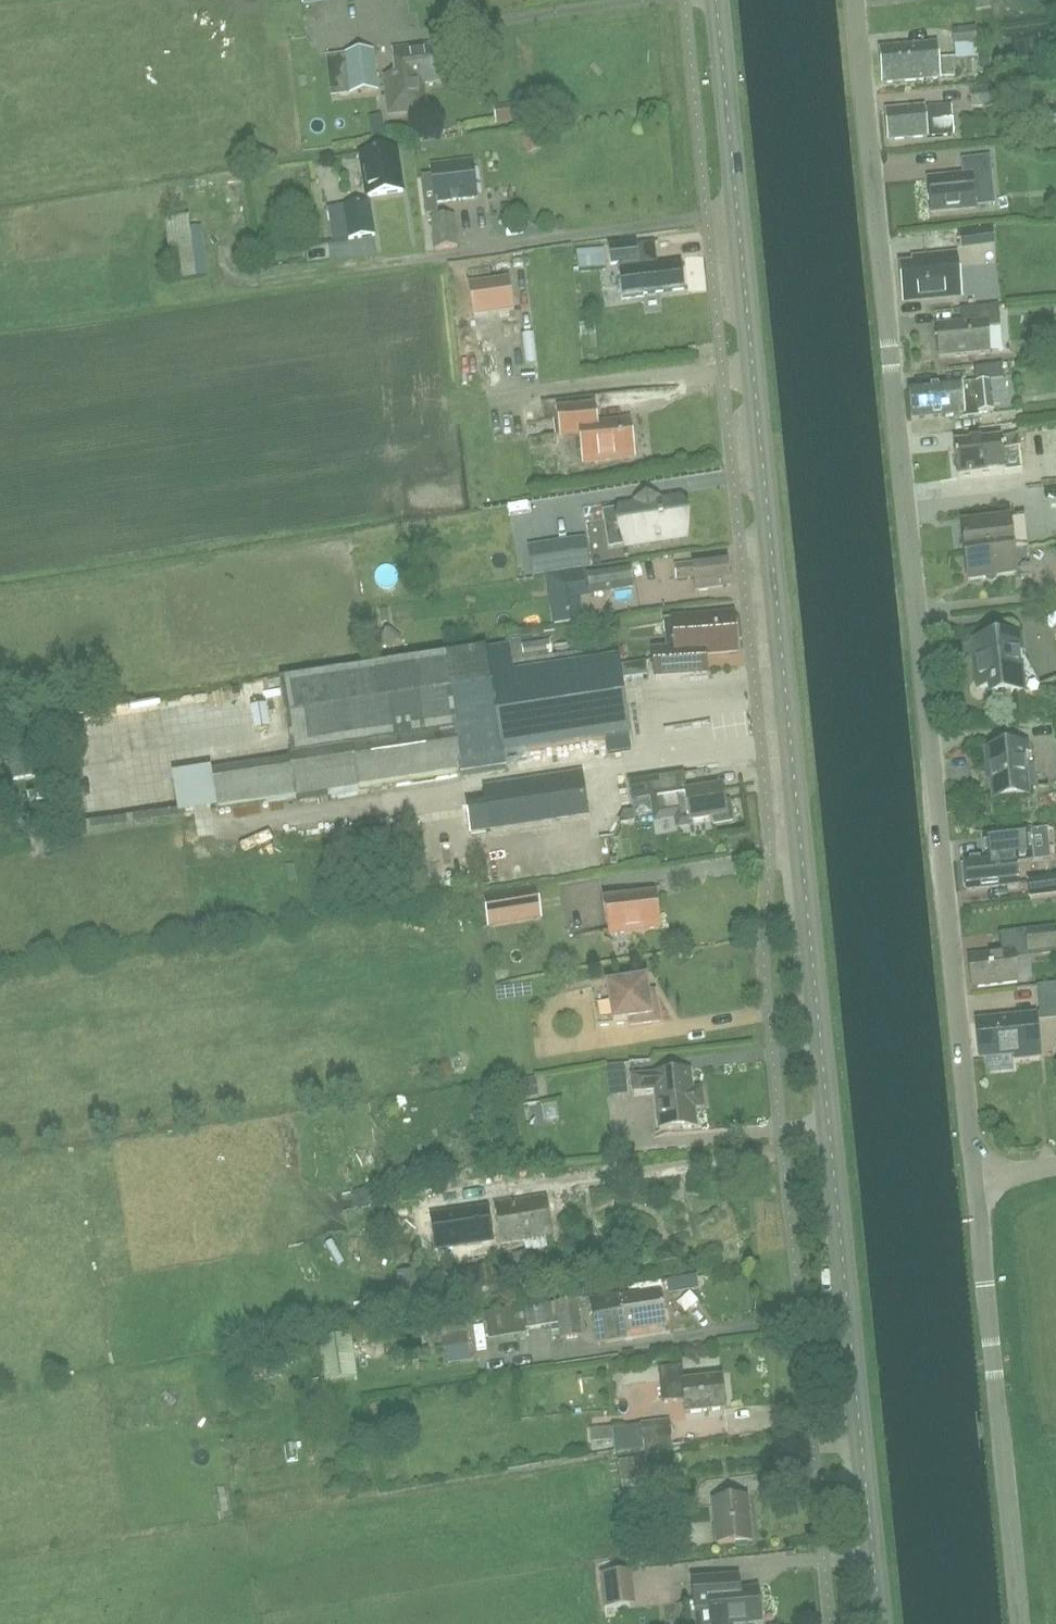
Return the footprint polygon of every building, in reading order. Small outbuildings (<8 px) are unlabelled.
[(975,11),(992,10),(991,0),(985,0),(974,1),(975,11)] [(953,47),(976,45),(975,29),(952,30),(953,47)] [(424,88),(423,85),(453,81),(448,43),(411,48),(412,61),(417,61),(420,85),(424,88)] [(936,61),(934,44),(877,50),(879,67),(936,61)] [(383,77),(388,116),(426,111),(424,88),(420,85),(417,61),(412,61),(411,48),(392,50),(395,75),(383,77)] [(340,96),(376,91),(372,53),(346,56),(348,77),(338,78),(340,96)] [(936,61),(879,67),(881,85),(937,79),(937,76),(951,75),(951,70),(962,69),(960,58),(936,61)] [(971,110),(1008,105),(1005,87),(969,90),(971,110)] [(888,142),(952,136),(948,105),(885,112),(888,142)] [(514,108),(500,111),(504,127),(518,123),(514,108)] [(399,176),(398,167),(395,149),(361,155),(367,198),(402,192),(400,176),(399,176)] [(964,177),(928,181),(932,214),(975,209),(973,193),(977,188),(992,186),(989,159),(962,161),(964,177)] [(477,198),(472,161),(430,166),(432,176),(421,178),(425,216),(438,215),(436,203),(477,198)] [(666,217),(681,214),(677,199),(663,202),(666,217)] [(347,241),(375,237),(369,201),(341,206),(347,241)] [(433,251),(458,247),(453,216),(431,219),(433,251)] [(174,282),(208,276),(203,235),(168,240),(174,282)] [(607,247),(610,266),(620,265),(623,300),(627,300),(627,299),(642,297),(641,295),(683,290),(680,264),(639,269),(636,244),(607,247)] [(583,270),(609,269),(608,252),(582,253),(583,270)] [(904,304),(959,299),(955,259),(926,262),(926,266),(901,268),(904,304)] [(513,312),(509,280),(468,286),(473,318),(513,312)] [(986,328),(1000,327),(998,307),(960,312),(961,326),(936,328),(939,357),(989,352),(986,328)] [(502,343),(496,325),(481,330),(487,348),(502,343)] [(992,410),(989,383),(1004,380),(1002,364),(974,368),(976,383),(907,390),(910,418),(959,414),(959,418),(978,416),(978,411),(992,410)] [(583,463),(633,457),(629,421),(596,425),(594,406),(557,411),(560,435),(580,433),(583,463)] [(1017,438),(953,445),(957,479),(1021,472),(1017,438)] [(637,504),(637,507),(620,510),(626,548),(685,538),(679,500),(657,504),(656,501),(637,504)] [(1011,547),(1008,519),(961,524),(964,552),(1011,547)] [(571,541),(528,548),(533,577),(576,570),(571,541)] [(964,552),(967,580),(1014,575),(1011,547),(964,552)] [(695,592),(730,588),(727,559),(692,563),(692,565),(674,567),(676,581),(693,579),(695,592)] [(590,597),(633,590),(629,565),(586,571),(590,597)] [(671,598),(673,609),(694,605),(692,594),(671,598)] [(665,651),(665,653),(652,654),(655,679),(706,674),(704,655),(735,652),(732,615),(662,622),(665,651)] [(1014,694),(1025,692),(1019,636),(973,641),(979,688),(990,687),(991,696),(994,701),(1000,704),(1006,704),(1011,700),(1014,694)] [(295,800),(358,790),(358,789),(460,773),(461,776),(506,769),(504,755),(620,737),(623,754),(675,746),(671,724),(658,726),(659,731),(630,735),(618,658),(608,660),(606,649),(548,658),(546,643),(282,684),(293,757),(210,769),(211,772),(181,777),(186,813),(217,809),(294,797),(295,800)] [(225,710),(230,738),(250,735),(245,706),(225,710)] [(68,741),(95,737),(92,721),(65,726),(68,741)] [(991,780),(993,798),(1031,794),(1026,746),(985,750),(988,780),(991,780)] [(471,836),(493,833),(588,818),(581,775),(486,790),(488,802),(466,806),(471,836)] [(728,799),(723,800),(721,787),(654,798),(657,818),(677,815),(679,825),(712,820),(712,824),(732,821),(728,799)] [(1013,873),(1012,862),(1029,861),(1048,859),(1045,827),(979,834),(982,857),(954,860),(954,862),(952,863),(955,888),(957,888),(957,890),(991,886),(1014,884),(1013,873)] [(437,889),(459,887),(458,876),(437,877),(437,889)] [(1026,897),(1055,894),(1055,877),(1024,880),(1026,897)] [(541,920),(536,889),(486,898),(482,898),(487,928),(489,928),(541,920)] [(609,937),(659,928),(653,894),(604,902),(609,937)] [(1055,951),(1055,930),(1055,927),(1025,931),(1028,955),(1055,951)] [(1004,930),(1004,948),(1023,949),(1024,931),(1004,930)] [(973,985),(1012,981),(1009,950),(970,954),(971,958),(965,959),(967,980),(972,979),(973,985)] [(629,1028),(659,1024),(654,993),(648,994),(645,979),(589,988),(596,1027),(628,1022),(629,1028)] [(1036,1011),(1055,1009),(1055,982),(1033,985),(1036,1011)] [(998,1004),(1025,1003),(1024,989),(997,991),(998,1004)] [(1037,1055),(1033,1015),(972,1021),(976,1056),(1012,1053),(1012,1057),(1037,1055)] [(697,1090),(692,1090),(690,1072),(653,1076),(631,1079),(633,1094),(655,1092),(659,1132),(696,1128),(694,1109),(699,1108),(697,1090)] [(306,1159),(328,1158),(327,1147),(305,1147),(306,1159)] [(500,1245),(552,1236),(546,1197),(511,1202),(511,1200),(494,1203),(500,1245)] [(491,1240),(486,1209),(432,1217),(437,1248),(491,1240)] [(618,1296),(600,1299),(590,1301),(597,1343),(625,1338),(624,1333),(665,1326),(659,1292),(618,1298),(618,1296)] [(555,1304),(558,1326),(561,1340),(583,1337),(578,1301),(555,1304)] [(558,1326),(555,1304),(485,1314),(489,1342),(525,1337),(525,1331),(558,1326)] [(324,1331),(349,1326),(347,1316),(322,1322),(324,1331)] [(443,1349),(469,1345),(465,1318),(439,1322),(443,1349)] [(356,1356),(356,1333),(341,1333),(341,1356),(356,1356)] [(725,1410),(722,1379),(683,1383),(682,1367),(659,1370),(660,1387),(666,1387),(668,1401),(684,1399),(685,1414),(725,1410)] [(648,1442),(679,1439),(677,1422),(647,1425),(648,1442)] [(647,1449),(645,1427),(621,1430),(612,1431),(613,1441),(615,1452),(647,1449)] [(717,1546),(752,1542),(747,1498),(712,1501),(717,1546)] [(636,1607),(636,1571),(609,1571),(608,1606),(636,1607)] [(757,1590),(724,1594),(722,1579),(692,1583),(695,1611),(710,1609),(711,1623),(750,1623),(761,1623),(757,1590)]
